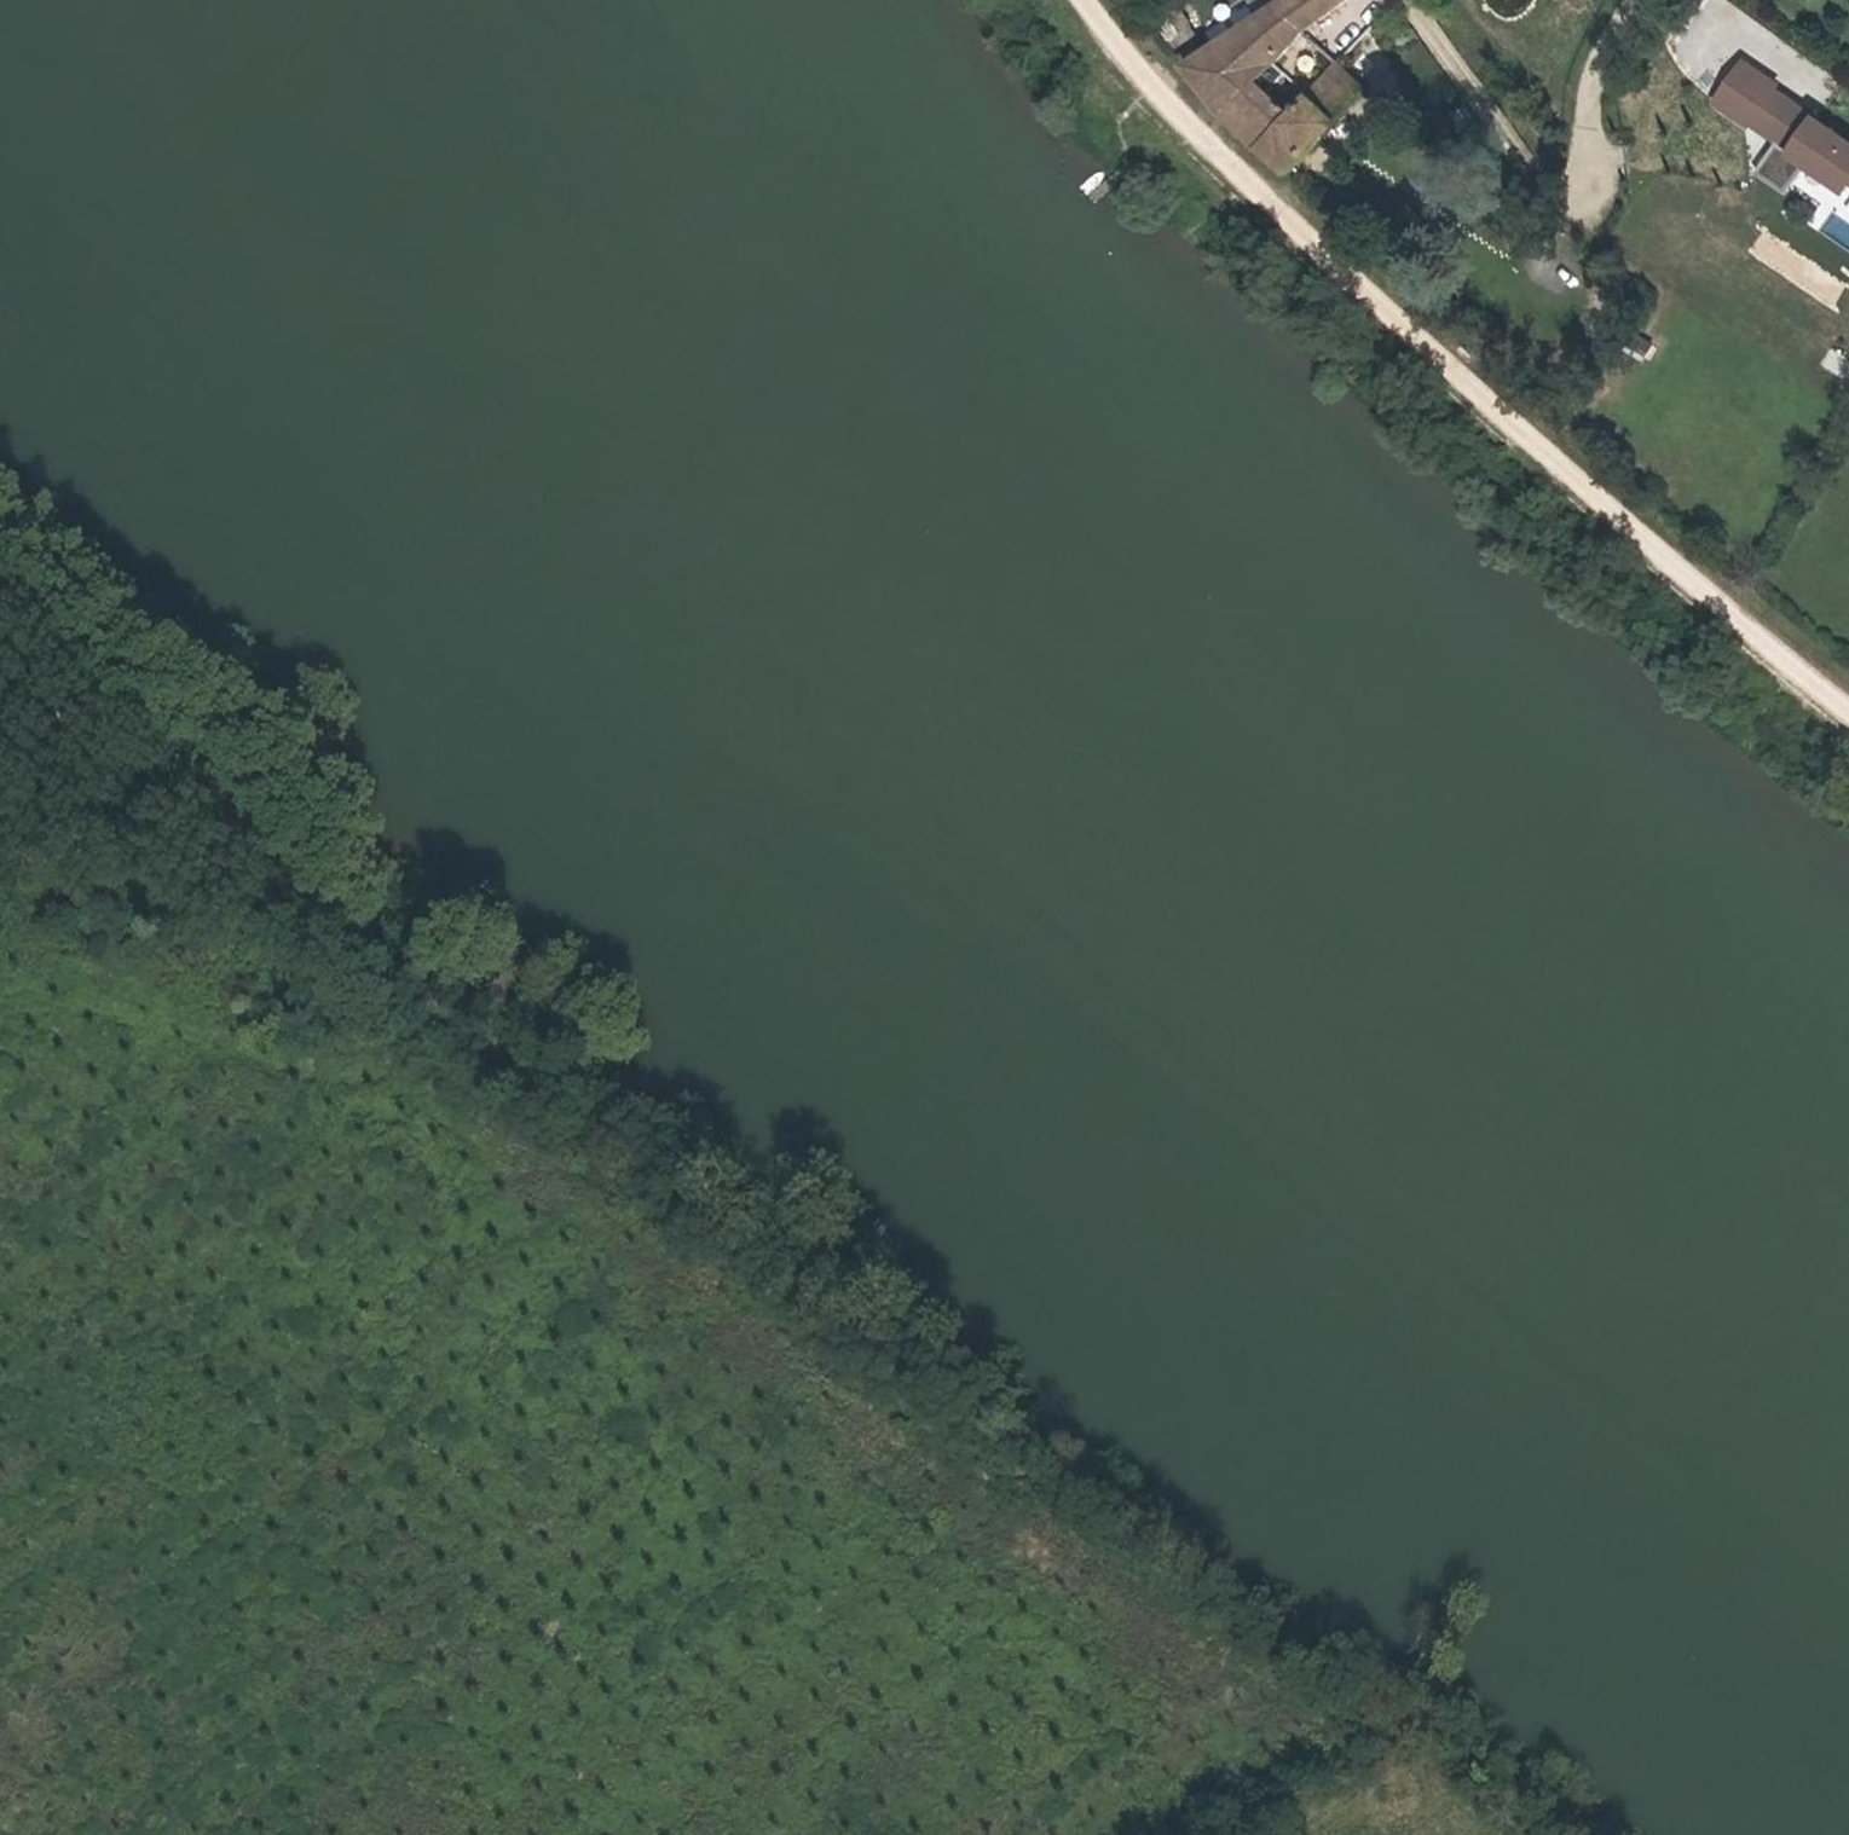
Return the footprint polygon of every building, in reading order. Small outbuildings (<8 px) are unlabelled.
[(1308,97),(1297,87),(1280,106),(1255,83),(1304,31),(1347,0),(1288,0),(1187,67),(1224,115),(1288,175),(1344,111),(1330,100),(1322,109),(1308,97)] [(1153,14),(1170,42),(1191,29),(1173,1),(1153,14)] [(1191,29),(1170,42),(1176,50),(1197,37),(1191,29)] [(1330,100),(1344,111),(1365,87),(1338,64),(1308,97),(1322,109),(1330,100)] [(1777,88),(1745,66),(1718,104),(1751,127),(1773,93),(1777,88)] [(1773,93),(1751,127),(1778,146),(1792,124),(1808,135),(1816,122),(1773,93)] [(1778,146),(1809,167),(1847,194),(1848,191),(1848,145),(1816,122),(1808,135),(1792,124),(1778,146)] [(1809,167),(1778,146),(1757,175),(1788,197),(1809,167)]
